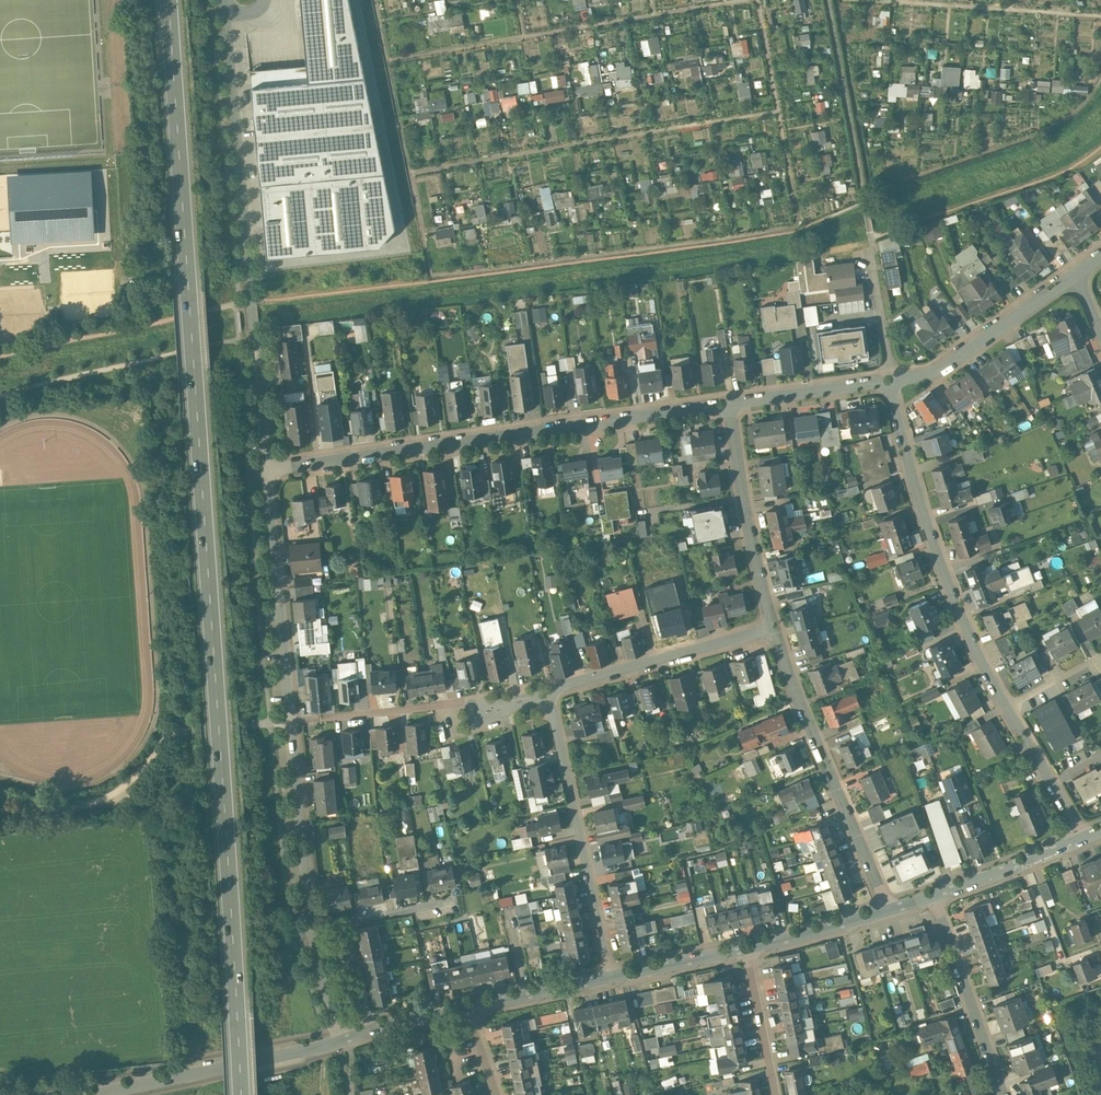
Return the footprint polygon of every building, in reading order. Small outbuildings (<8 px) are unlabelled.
[(307,85),(366,79),(348,0),(299,0),(305,67),(307,85)] [(436,0),(440,14),(450,12),(446,0),(437,0),(436,0)] [(589,8),(588,0),(576,0),(576,9),(589,8)] [(797,12),(808,11),(807,0),(796,0),(797,12)] [(876,16),(876,24),(891,24),(891,10),(882,9),(882,17),(876,16)] [(454,24),(465,24),(464,14),(432,15),(432,28),(454,27),(454,24)] [(455,32),(467,30),(466,24),(454,26),(455,32)] [(812,33),(796,34),(797,48),(813,47),(812,33)] [(643,39),(645,55),(663,52),(661,36),(643,39)] [(736,57),(752,54),(749,38),(733,41),(736,57)] [(878,64),(891,65),(891,45),(883,45),(883,53),(879,53),(878,64)] [(699,52),(685,54),(685,59),(668,62),(670,70),(701,65),(699,52)] [(706,64),(719,62),(720,68),(727,67),(725,54),(704,57),(706,64)] [(632,64),(627,65),(626,60),(617,62),(619,70),(610,71),(612,80),(616,80),(617,88),(636,84),(632,64)] [(605,82),(601,63),(591,65),(590,61),(582,62),(586,82),(577,84),(579,93),(586,91),(586,94),(613,89),(612,81),(605,82)] [(706,76),(720,72),(718,63),(703,66),(706,76)] [(817,83),(816,74),(821,74),(820,64),(808,65),(809,83),(817,83)] [(917,82),(917,65),(905,65),(904,82),(917,82)] [(962,84),(962,66),(943,65),(943,77),(933,77),(933,66),(926,66),(926,84),(962,84)] [(251,90),(307,85),(305,67),(250,72),(251,90)] [(1001,77),(1011,77),(1011,68),(1001,67),(1001,77)] [(966,68),(965,87),(979,87),(980,69),(966,68)] [(665,81),(664,71),(655,72),(656,82),(665,81)] [(554,75),(555,86),(568,85),(568,74),(554,75)] [(307,85),(251,90),(267,259),(379,250),(397,232),(366,79),(307,85)] [(1040,79),(1039,90),(1052,92),(1053,81),(1040,79)] [(1054,79),(1054,92),(1065,92),(1066,79),(1054,79)] [(538,80),(518,81),(518,93),(539,92),(538,80)] [(751,81),(740,82),(742,96),(753,94),(751,81)] [(890,97),(909,97),(909,83),(891,83),(890,97)] [(931,95),(932,86),(923,84),(921,94),(931,95)] [(941,85),(932,86),(933,96),(941,95),(941,85)] [(417,112),(449,107),(448,96),(430,99),(428,86),(414,88),(417,112)] [(909,99),(920,99),(920,87),(909,87),(909,99)] [(485,101),(500,100),(499,89),(483,90),(485,101)] [(1002,104),(1003,90),(989,89),(988,96),(992,96),(992,104),(1002,104)] [(567,90),(534,92),(535,103),(568,101),(567,90)] [(477,91),(466,92),(467,103),(478,102),(477,91)] [(502,97),(503,103),(517,101),(516,95),(502,97)] [(484,104),(487,113),(503,109),(500,100),(484,104)] [(819,113),(827,112),(826,100),(818,101),(819,113)] [(421,123),(432,121),(431,110),(419,112),(421,123)] [(444,121),(456,119),(455,111),(443,113),(444,121)] [(878,116),(877,125),(887,126),(888,117),(878,116)] [(813,148),(833,147),(832,139),(828,139),(828,130),(813,131),(813,148)] [(943,138),(942,150),(952,151),(953,139),(943,138)] [(753,167),(764,166),(762,151),(752,152),(753,167)] [(834,153),(823,153),(824,165),(834,165),(834,153)] [(732,161),(733,175),(745,174),(744,160),(732,161)] [(664,184),(672,184),(672,174),(663,175),(664,184)] [(643,178),(643,189),(653,189),(652,178),(643,178)] [(837,192),(848,190),(846,179),(835,181),(837,192)] [(1099,180),(1089,187),(1099,201),(1100,200),(1100,182),(1099,180)] [(588,186),(591,198),(605,195),(603,183),(588,186)] [(712,183),(681,185),(682,194),(713,192),(712,183)] [(540,195),(541,208),(555,207),(553,186),(542,187),(543,195),(540,195)] [(1068,211),(1075,222),(1088,213),(1088,214),(1100,205),(1100,204),(1099,201),(1089,187),(1082,192),(1087,198),(1068,211)] [(573,188),(554,193),(558,209),(576,204),(573,188)] [(763,189),(765,202),(775,201),(773,188),(763,189)] [(596,199),(579,203),(580,207),(574,208),(576,221),(589,218),(588,213),(598,211),(596,199)] [(515,201),(507,201),(508,216),(516,216),(515,201)] [(475,217),(475,222),(489,221),(487,203),(478,204),(479,216),(475,217)] [(606,214),(616,214),(616,205),(606,205),(606,214)] [(1064,206),(1039,223),(1048,236),(1061,228),(1063,231),(1075,222),(1068,211),(1064,206)] [(558,211),(547,213),(549,225),(560,223),(558,211)] [(1088,213),(1075,222),(1085,236),(1098,227),(1088,214),(1088,213)] [(928,238),(943,235),(939,220),(925,223),(928,238)] [(1085,236),(1075,222),(1063,231),(1073,244),(1085,236)] [(437,228),(440,245),(453,243),(452,235),(456,235),(454,226),(437,228)] [(1013,238),(1005,227),(998,232),(1019,262),(1026,257),(1018,246),(1013,238)] [(477,228),(464,229),(464,236),(478,235),(477,228)] [(1022,232),(1013,238),(1018,246),(1026,241),(1027,240),(1022,232)] [(1068,248),(1060,237),(1053,242),(1060,253),(1068,248)] [(1053,242),(1050,238),(1043,243),(1054,258),(1060,253),(1053,242)] [(1026,241),(1018,246),(1026,257),(1033,252),(1026,241)] [(976,250),(972,244),(955,256),(956,261),(963,270),(970,280),(977,275),(977,274),(978,275),(983,271),(984,267),(975,254),(976,250)] [(851,248),(833,253),(834,261),(853,259),(851,248)] [(1048,262),(1039,248),(1033,252),(1026,257),(1036,271),(1048,262)] [(895,249),(881,252),(887,288),(901,285),(895,249)] [(985,253),(982,259),(989,263),(992,257),(985,253)] [(1019,262),(1014,266),(1024,279),(1036,271),(1026,257),(1019,262)] [(812,259),(796,261),(797,269),(813,266),(812,259)] [(853,263),(826,266),(827,275),(828,280),(828,279),(829,288),(836,287),(837,294),(836,294),(837,302),(838,302),(864,298),(862,285),(856,286),(853,263)] [(813,266),(797,269),(800,288),(815,286),(815,290),(829,288),(828,279),(828,280),(827,275),(825,276),(824,273),(814,274),(813,266)] [(963,270),(952,279),(958,288),(958,289),(966,300),(978,291),(970,280),(963,270)] [(977,274),(977,275),(970,280),(978,291),(986,286),(978,275),(977,274)] [(1017,284),(1010,275),(1005,278),(1012,288),(1017,284)] [(1000,296),(991,282),(986,286),(978,291),(988,305),(1000,296)] [(800,288),(786,290),(788,305),(794,304),(795,307),(802,306),(800,288)] [(978,291),(966,300),(975,314),(988,305),(978,291)] [(864,298),(838,302),(839,314),(865,311),(864,298)] [(914,301),(902,310),(908,318),(920,310),(914,301)] [(939,319),(927,303),(919,309),(923,313),(931,325),(939,319)] [(788,305),(775,307),(775,305),(760,307),(763,323),(764,332),(797,327),(795,307),(794,304),(788,305)] [(970,317),(960,304),(954,308),(964,322),(970,317)] [(814,305),(803,307),(806,326),(817,325),(814,305)] [(534,307),(535,321),(548,320),(547,306),(534,307)] [(954,308),(948,313),(958,326),(964,322),(954,308)] [(526,310),(514,312),(516,327),(529,325),(526,310)] [(931,325),(923,313),(916,318),(925,329),(931,325)] [(1072,314),(1056,321),(1059,327),(1047,332),(1050,340),(1078,329),(1072,314)] [(953,330),(943,316),(939,319),(931,325),(940,339),(953,330)] [(368,317),(356,317),(357,341),(369,341),(368,317)] [(321,334),(337,332),(336,319),(320,321),(321,334)] [(301,323),(283,325),(285,340),(294,339),(294,340),(303,339),(301,323)] [(641,325),(627,327),(630,351),(641,349),(642,359),(639,360),(640,370),(654,368),(653,358),(651,358),(650,349),(657,348),(655,333),(644,334),(643,333),(642,333),(641,325)] [(851,327),(821,332),(825,361),(833,360),(833,364),(870,359),(864,325),(851,327)] [(925,329),(918,334),(928,347),(940,339),(931,325),(925,329)] [(1078,329),(1050,340),(1056,354),(1084,342),(1078,329)] [(1025,337),(1013,342),(1018,353),(1030,348),(1025,337)] [(285,340),(278,341),(283,378),(300,375),(298,358),(297,358),(294,340),(294,339),(285,340)] [(524,342),(506,345),(510,375),(529,373),(524,342)] [(749,343),(739,344),(741,358),(751,357),(749,343)] [(623,344),(615,345),(617,356),(625,355),(623,344)] [(716,344),(703,346),(704,353),(708,352),(709,363),(719,361),(716,344)] [(800,345),(780,348),(784,371),(804,368),(800,345)] [(1086,347),(1071,353),(1074,361),(1089,355),(1086,347)] [(1007,350),(993,360),(1005,377),(1011,373),(1013,376),(1021,370),(1007,350)] [(1089,355),(1074,361),(1078,370),(1093,364),(1089,355)] [(574,356),(566,357),(568,369),(575,368),(575,367),(574,356)] [(741,358),(734,359),(735,366),(737,378),(755,376),(752,356),(741,358)] [(566,357),(559,359),(560,370),(568,369),(566,357)] [(773,357),(761,359),(763,374),(776,373),(773,357)] [(993,360),(979,370),(993,389),(1001,384),(999,381),(1005,377),(993,360)] [(469,361),(460,362),(462,379),(471,378),(469,361)] [(709,363),(703,364),(706,383),(723,380),(720,361),(719,361),(709,363)] [(1074,361),(1057,369),(1061,377),(1078,370),(1074,361)] [(318,364),(319,372),(334,369),(333,362),(318,364)] [(618,362),(604,364),(605,372),(610,371),(610,376),(620,374),(618,362)] [(692,384),(689,363),(671,365),(672,373),(674,386),(674,387),(692,384)] [(446,364),(437,365),(440,383),(449,382),(446,364)] [(575,367),(575,368),(576,380),(594,377),(593,364),(575,367)] [(640,370),(639,371),(641,392),(661,389),(658,368),(654,368),(640,370)] [(1095,368),(1079,374),(1082,380),(1070,386),(1073,394),(1100,382),(1095,368)] [(314,373),(318,403),(338,401),(333,370),(314,373)] [(529,373),(510,375),(515,410),(533,407),(529,373)] [(557,373),(546,375),(547,384),(558,382),(557,373)] [(610,376),(607,376),(610,396),(629,393),(626,374),(620,374),(610,376)] [(493,375),(478,377),(479,385),(494,383),(493,375)] [(981,392),(969,375),(957,383),(968,399),(973,395),(974,397),(976,396),(977,397),(980,395),(979,394),(981,392)] [(576,380),(579,401),(597,398),(594,377),(576,380)] [(547,384),(543,384),(546,405),(565,403),(562,382),(558,382),(547,384)] [(1073,394),(1077,402),(1089,396),(1091,402),(1100,398),(1100,383),(1100,382),(1073,394)] [(498,383),(480,386),(482,401),(484,414),(484,415),(502,412),(498,383)] [(957,383),(945,392),(957,409),(970,400),(968,399),(957,383)] [(463,388),(446,390),(450,419),(468,417),(465,398),(463,388)] [(399,390),(382,392),(385,416),(387,428),(404,426),(399,390)] [(944,411),(930,391),(914,403),(928,422),(943,412),(944,411)] [(433,392),(415,394),(418,410),(419,423),(419,424),(438,421),(433,392)] [(359,393),(349,394),(351,410),(361,409),(359,393)] [(1040,406),(1049,402),(1047,397),(1038,401),(1040,406)] [(338,401),(318,403),(323,437),(342,434),(338,401)] [(482,401),(476,402),(477,415),(484,414),(482,401)] [(305,403),(286,405),(291,442),(311,439),(305,403)] [(361,409),(351,410),(352,418),(354,431),(354,433),(374,430),(370,407),(361,409)] [(875,407),(848,411),(850,425),(851,432),(878,429),(875,407)] [(960,422),(949,407),(944,411),(943,412),(948,419),(947,420),(951,425),(960,422)] [(418,410),(411,411),(413,424),(419,423),(418,410)] [(848,411),(841,412),(843,426),(850,425),(848,411)] [(832,427),(829,412),(815,414),(816,416),(818,429),(820,429),(822,443),(833,442),(833,445),(840,444),(838,427),(832,427)] [(816,416),(794,419),(797,439),(809,438),(808,434),(817,433),(818,436),(819,436),(818,429),(816,416)] [(782,419),(768,421),(771,443),(785,441),(784,432),(782,419)] [(768,421),(753,423),(756,443),(756,445),(771,443),(768,421)] [(753,425),(747,426),(749,444),(756,443),(753,425)] [(943,427),(924,433),(926,439),(945,433),(943,427)] [(700,434),(691,436),(693,453),(694,453),(713,451),(714,450),(711,431),(700,433),(700,434)] [(791,431),(784,432),(785,441),(786,444),(792,443),(791,431)] [(926,439),(923,440),(928,455),(950,448),(946,433),(926,439)] [(879,436),(858,442),(866,469),(873,467),(876,479),(890,475),(879,436)] [(1093,440),(1096,448),(1100,446),(1100,436),(1093,440)] [(659,438),(636,441),(636,442),(639,463),(654,461),(653,457),(662,456),(659,438)] [(636,442),(625,443),(628,464),(639,463),(636,442)] [(977,446),(961,451),(965,465),(984,459),(982,453),(977,446)] [(713,451),(694,453),(693,453),(686,454),(687,463),(715,460),(713,451)] [(550,454),(532,456),(534,470),(534,475),(539,475),(552,473),(550,454)] [(532,456),(521,458),(523,472),(534,470),(532,456)] [(611,456),(598,458),(601,478),(602,478),(602,477),(617,475),(623,475),(620,456),(620,457),(611,458),(611,456)] [(771,457),(759,459),(760,465),(772,463),(771,457)] [(585,459),(563,462),(565,477),(587,474),(585,459)] [(511,460),(493,462),(495,480),(500,480),(504,479),(505,482),(514,481),(511,460)] [(760,465),(759,465),(761,479),(783,476),(781,462),(772,463),(760,465)] [(962,463),(950,467),(953,476),(965,473),(962,463)] [(1055,463),(1046,466),(1049,476),(1058,473),(1055,463)] [(476,464),(466,465),(466,468),(461,469),(465,497),(471,496),(471,497),(478,496),(478,495),(484,494),(482,480),(482,479),(481,474),(480,466),(477,466),(476,464)] [(685,464),(672,465),(674,476),(687,475),(685,464)] [(950,465),(932,470),(938,489),(956,484),(953,476),(950,467),(950,465)] [(448,504),(443,470),(425,472),(430,507),(448,504)] [(709,470),(699,472),(700,477),(698,477),(701,495),(721,492),(718,474),(709,475),(709,470)] [(411,473),(391,476),(391,481),(394,497),(394,498),(403,497),(412,495),(414,495),(411,473)] [(552,473),(539,475),(541,486),(553,484),(552,473)] [(783,476),(761,479),(763,493),(776,492),(785,490),(783,476)] [(379,478),(360,481),(360,482),(362,494),(363,503),(382,500),(379,478)] [(491,493),(489,479),(482,480),(484,494),(485,499),(491,498),(491,493)] [(514,481),(505,482),(504,479),(500,480),(501,491),(502,491),(515,490),(514,481)] [(391,481),(385,481),(387,498),(394,497),(391,481)] [(360,482),(353,483),(354,495),(362,494),(360,482)] [(342,483),(328,485),(329,496),(330,504),(331,504),(345,502),(342,483)] [(890,483),(872,489),(877,501),(880,511),(899,505),(894,492),(893,493),(890,483)] [(956,484),(938,489),(943,507),(961,501),(958,492),(956,484)] [(838,490),(840,497),(860,492),(858,485),(838,490)] [(598,502),(595,486),(588,487),(591,503),(598,502)] [(969,488),(958,492),(961,501),(972,497),(969,488)] [(872,489),(867,490),(864,495),(866,501),(871,503),(877,501),(872,489)] [(1027,489),(1012,493),(1014,502),(1029,497),(1027,489)] [(501,491),(491,493),(491,498),(493,508),(504,506),(502,491),(501,491)] [(625,492),(605,495),(607,513),(608,517),(612,516),(629,514),(625,492)] [(776,492),(764,493),(764,500),(776,498),(777,498),(776,492)] [(990,492),(975,496),(978,504),(992,499),(990,492)] [(412,495),(403,497),(404,504),(413,503),(412,495)] [(329,496),(319,497),(321,510),(332,509),(331,504),(330,504),(329,496)] [(312,497),(294,499),(297,522),(315,519),(312,497)] [(403,497),(394,498),(395,506),(404,504),(403,497)] [(777,498),(776,498),(777,505),(790,503),(789,497),(777,498)] [(1011,502),(989,509),(994,525),(1016,518),(1011,502)] [(723,504),(688,509),(688,510),(689,510),(690,515),(689,515),(690,525),(693,535),(694,535),(695,540),(694,540),(694,541),(728,534),(726,523),(727,522),(723,504)] [(461,506),(450,507),(452,519),(463,518),(461,506)] [(785,507),(767,511),(770,529),(789,525),(787,518),(785,507)] [(607,513),(600,514),(603,534),(614,532),(612,516),(608,517),(607,513)] [(803,515),(787,518),(789,525),(805,521),(803,515)] [(902,515),(880,522),(885,537),(888,536),(907,530),(902,515)] [(966,516),(948,522),(954,539),(972,533),(966,516)] [(875,517),(861,521),(863,529),(877,525),(875,517)] [(805,521),(789,525),(790,531),(806,528),(805,521)] [(789,525),(770,529),(775,547),(793,544),(790,531),(789,525)] [(546,528),(538,529),(540,540),(548,539),(546,528)] [(907,530),(888,536),(891,546),(888,547),(890,553),(912,546),(907,530)] [(972,533),(954,539),(960,557),(978,551),(972,533)] [(319,543),(290,546),(291,556),(293,556),(294,570),(293,570),(293,571),(321,568),(319,543)] [(1011,546),(996,551),(998,558),(1013,553),(1011,546)] [(996,551),(984,555),(987,563),(998,559),(998,558),(996,551)] [(612,553),(606,554),(608,561),(614,559),(612,553)] [(734,555),(725,557),(724,553),(713,555),(714,560),(718,578),(738,573),(734,555)] [(787,553),(766,557),(768,565),(778,562),(777,560),(788,558),(787,553)] [(885,554),(872,559),(874,565),(887,561),(885,554)] [(788,558),(777,560),(778,562),(783,584),(802,579),(797,556),(788,558)] [(917,557),(897,565),(903,582),(908,581),(909,584),(916,582),(915,578),(923,575),(917,557)] [(983,563),(965,570),(972,587),(988,581),(989,580),(987,574),(983,563)] [(1014,563),(1000,568),(1003,575),(1017,569),(1014,563)] [(360,565),(353,566),(354,576),(362,575),(360,565)] [(1009,592),(1035,582),(1028,565),(1010,573),(1014,581),(1006,584),(1009,592)] [(1000,568),(987,574),(989,580),(1003,575),(1000,568)] [(558,574),(547,575),(548,587),(559,586),(558,574)] [(634,575),(626,577),(628,584),(636,582),(634,575)] [(989,580),(988,581),(992,589),(994,588),(1006,584),(1003,575),(989,580)] [(312,576),(294,578),(295,587),(313,584),(312,576)] [(379,588),(379,576),(359,577),(359,589),(379,588)] [(674,581),(645,588),(649,605),(652,613),(656,630),(661,629),(662,635),(676,631),(677,634),(688,631),(683,613),(682,612),(674,581)] [(988,581),(972,587),(975,597),(974,598),(977,607),(998,599),(994,588),(992,589),(988,581)] [(636,582),(628,584),(629,589),(631,588),(633,596),(640,595),(636,582)] [(313,584),(295,587),(296,599),(314,597),(313,584)] [(629,589),(608,594),(614,617),(637,611),(633,596),(631,588),(629,589)] [(803,588),(786,592),(787,600),(805,596),(803,588)] [(742,593),(728,596),(727,592),(719,594),(721,606),(723,615),(724,615),(746,610),(742,593)] [(896,595),(884,599),(886,606),(898,601),(896,595)] [(314,597),(296,599),(301,645),(305,644),(312,644),(312,643),(311,631),(317,630),(315,608),(319,608),(318,597),(314,597)] [(576,597),(570,599),(572,608),(579,607),(576,597)] [(1073,597),(1062,604),(1068,616),(1080,610),(1073,597)] [(805,598),(792,601),(794,609),(807,606),(805,598)] [(480,611),(483,604),(475,601),(473,608),(480,611)] [(927,601),(911,608),(920,630),(941,621),(935,606),(930,608),(927,601)] [(1022,602),(1003,611),(1009,626),(1013,624),(1025,619),(1029,617),(1022,602)] [(794,609),(790,610),(796,629),(817,623),(812,604),(807,606),(794,609)] [(721,606),(704,610),(707,626),(708,627),(726,623),(724,615),(723,615),(721,606)] [(1080,617),(1084,625),(1082,626),(1087,636),(1100,629),(1100,632),(1100,631),(1100,611),(1099,607),(1080,617)] [(1001,608),(983,615),(992,635),(1010,627),(1009,626),(1003,611),(1001,608)] [(883,613),(874,617),(878,626),(887,623),(883,613)] [(498,618),(479,622),(484,643),(490,641),(492,647),(498,646),(500,645),(501,645),(502,646),(504,645),(498,618)] [(569,618),(562,620),(565,634),(573,632),(569,618)] [(1025,619),(1013,624),(1016,631),(1024,627),(1028,625),(1025,619)] [(817,623),(796,629),(801,647),(806,646),(822,641),(817,623)] [(707,626),(695,629),(697,638),(710,634),(708,627),(707,626)] [(1068,628),(1046,640),(1050,648),(1057,662),(1070,655),(1068,650),(1077,645),(1068,628)] [(582,632),(573,634),(577,647),(586,645),(586,644),(582,632)] [(640,633),(623,638),(624,645),(623,645),(626,657),(645,652),(640,633)] [(534,635),(515,639),(518,652),(536,648),(534,635)] [(1006,635),(994,640),(1005,662),(1013,658),(1017,656),(1006,635)] [(949,638),(931,646),(934,654),(932,655),(935,662),(955,652),(949,638)] [(567,639),(552,644),(554,653),(567,650),(570,650),(567,639)] [(822,641),(806,646),(808,654),(831,648),(828,639),(822,641)] [(604,640),(586,644),(586,645),(592,666),(610,661),(604,640)] [(329,641),(312,643),(312,644),(305,644),(306,654),(330,652),(329,641)] [(623,644),(615,646),(619,659),(626,657),(623,645),(623,644)] [(498,646),(492,647),(488,648),(484,649),(491,680),(508,676),(502,646),(501,645),(500,645),(498,646)] [(444,646),(437,648),(439,661),(447,660),(444,646)] [(864,646),(846,652),(848,659),(866,653),(864,646)] [(463,659),(456,660),(458,672),(461,686),(462,686),(466,685),(467,687),(474,685),(473,683),(478,682),(476,672),(481,671),(482,674),(483,674),(478,647),(461,650),(463,659)] [(917,647),(905,651),(907,656),(919,652),(917,647)] [(536,648),(518,652),(520,659),(522,672),(523,673),(541,669),(536,648)] [(1050,648),(1038,654),(1042,660),(1046,668),(1057,662),(1050,648)] [(554,653),(550,654),(556,676),(573,672),(567,650),(554,653)] [(823,659),(821,652),(808,657),(810,664),(823,659)] [(955,652),(935,662),(937,668),(940,667),(943,675),(944,675),(946,674),(961,667),(955,652)] [(1015,663),(1008,667),(1018,685),(1040,673),(1035,663),(1031,655),(1015,663)] [(735,661),(734,661),(737,673),(740,682),(759,676),(753,656),(735,661)] [(1013,658),(1005,662),(1008,667),(1015,663),(1013,658)] [(520,659),(514,660),(517,673),(522,672),(520,659)] [(737,673),(734,661),(735,661),(735,660),(729,662),(732,675),(737,673)] [(1046,668),(1042,660),(1035,663),(1040,673),(1042,676),(1048,673),(1046,668)] [(850,661),(838,665),(840,671),(852,667),(850,661)] [(828,664),(809,671),(813,681),(814,680),(814,681),(840,671),(838,665),(829,668),(828,664)] [(703,670),(702,670),(708,689),(726,684),(721,665),(703,670)] [(852,667),(840,671),(843,679),(855,674),(852,667)] [(394,669),(371,671),(373,691),(374,691),(374,690),(385,689),(385,690),(396,689),(394,669)] [(443,671),(433,672),(432,669),(424,671),(428,692),(446,689),(443,671)] [(708,689),(702,670),(703,670),(703,669),(697,671),(703,691),(708,690),(708,689)] [(407,676),(410,695),(428,692),(424,671),(418,671),(417,672),(417,675),(407,676)] [(840,671),(814,681),(818,693),(836,686),(835,682),(843,679),(840,671)] [(458,672),(450,674),(453,690),(462,688),(462,686),(461,686),(458,672)] [(327,674),(309,676),(309,674),(304,675),(305,685),(306,688),(309,688),(310,699),(308,699),(309,709),(330,707),(328,685),(327,678),(327,674)] [(672,679),(671,679),(675,692),(679,707),(697,702),(689,674),(672,679)] [(946,674),(944,675),(943,675),(935,679),(938,686),(949,681),(946,674)] [(358,677),(338,679),(341,701),(360,699),(358,677)] [(671,677),(666,679),(670,694),(675,692),(671,679),(672,679),(671,677)] [(968,679),(947,690),(961,715),(979,705),(970,688),(972,686),(968,679)] [(1090,681),(1067,694),(1071,701),(1076,712),(1100,699),(1090,681)] [(657,682),(640,687),(643,700),(645,707),(650,706),(652,712),(661,710),(659,703),(663,702),(657,682)] [(309,688),(306,688),(305,685),(298,685),(300,701),(308,699),(310,699),(309,688)] [(936,687),(921,694),(924,701),(940,694),(936,687)] [(640,688),(634,689),(638,701),(643,700),(640,688)] [(626,691),(609,696),(614,713),(615,717),(618,716),(634,712),(632,705),(636,704),(633,693),(627,695),(626,691)] [(840,698),(823,705),(831,725),(849,718),(846,709),(860,704),(855,693),(840,699),(840,698)] [(587,702),(576,705),(577,709),(571,711),(577,734),(597,729),(594,719),(602,717),(598,701),(587,704),(587,702)] [(1076,712),(1071,701),(1065,704),(1071,715),(1076,712)] [(1057,702),(1037,713),(1046,730),(1065,720),(1066,720),(1059,707),(1057,702)] [(1071,715),(1065,704),(1059,707),(1066,720),(1065,720),(1070,730),(1077,727),(1071,715)] [(618,716),(615,717),(614,713),(607,714),(611,729),(613,736),(623,733),(618,716)] [(782,713),(763,721),(764,722),(753,727),(757,737),(758,736),(768,732),(770,738),(789,730),(782,713)] [(861,714),(845,722),(849,729),(861,723),(865,721),(861,714)] [(917,718),(910,722),(913,727),(920,724),(917,718)] [(976,718),(962,726),(967,734),(971,732),(971,731),(981,725),(976,718)] [(981,725),(971,731),(971,732),(987,757),(1005,747),(990,720),(981,725)] [(425,723),(407,725),(410,753),(430,751),(429,741),(426,741),(425,723)] [(861,723),(849,729),(852,735),(864,730),(861,723)] [(395,726),(377,727),(377,728),(379,748),(380,748),(381,754),(393,753),(392,747),(396,746),(395,726)] [(753,726),(740,731),(747,748),(760,742),(758,736),(757,737),(753,727),(753,726)] [(377,728),(369,729),(371,748),(379,748),(377,728)] [(362,729),(343,730),(345,759),(364,757),(362,729)] [(611,729),(597,733),(599,741),(614,738),(613,736),(611,729)] [(540,732),(523,735),(527,756),(538,754),(545,753),(540,732)] [(331,740),(324,740),(323,738),(324,737),(311,738),(312,745),(314,744),(316,765),(334,764),(331,740)] [(628,739),(621,741),(624,752),(631,750),(628,739)] [(857,739),(840,746),(848,766),(865,759),(864,758),(860,748),(857,739)] [(503,740),(486,743),(490,763),(492,763),(494,772),(505,770),(502,760),(511,758),(508,746),(504,746),(503,740)] [(925,743),(907,751),(909,758),(922,752),(924,758),(930,756),(930,755),(927,748),(925,743)] [(767,744),(756,749),(759,755),(770,750),(767,744)] [(794,745),(775,753),(785,775),(803,768),(794,745)] [(868,745),(860,748),(864,758),(872,755),(868,745)] [(468,747),(450,751),(451,756),(454,771),(474,767),(471,755),(470,756),(468,747)] [(538,754),(527,756),(524,757),(526,767),(540,765),(538,754)] [(451,756),(443,758),(446,773),(454,771),(451,756)] [(755,757),(743,762),(749,776),(761,771),(755,757)] [(414,763),(405,764),(406,778),(415,777),(414,763)] [(526,767),(521,768),(527,795),(552,790),(550,780),(553,780),(551,772),(549,773),(547,763),(540,765),(526,767)] [(334,764),(316,765),(317,772),(335,770),(334,764)] [(354,766),(342,768),(344,783),(356,782),(354,766)] [(958,772),(957,766),(942,770),(944,776),(958,772)] [(521,768),(512,769),(519,798),(527,796),(521,768)] [(1097,773),(1094,768),(1082,774),(1083,776),(1080,778),(1074,781),(1084,800),(1095,794),(1095,793),(1100,789),(1100,771),(1097,773)] [(628,769),(606,774),(608,784),(630,779),(628,769)] [(878,771),(862,778),(867,790),(866,791),(871,803),(880,799),(879,796),(888,793),(878,771)] [(962,771),(945,778),(950,791),(944,794),(950,809),(957,806),(956,803),(972,797),(962,771)] [(606,774),(587,779),(591,797),(604,794),(610,792),(608,784),(606,774)] [(1020,774),(1001,782),(1005,792),(1010,790),(1013,797),(1015,797),(1015,796),(1025,792),(1026,792),(1027,792),(1020,774)] [(334,777),(314,779),(317,812),(337,810),(334,777)] [(808,777),(790,786),(795,797),(797,801),(802,799),(814,793),(815,793),(808,777)] [(790,786),(778,792),(783,803),(795,797),(790,786)] [(622,791),(610,794),(611,801),(623,798),(622,791)] [(1025,792),(1015,796),(1015,797),(1021,811),(1032,807),(1026,792),(1025,792)] [(814,793),(802,799),(807,810),(819,805),(814,793)] [(424,804),(423,794),(412,795),(414,805),(424,804)] [(604,794),(591,797),(593,806),(606,803),(604,794)] [(642,795),(623,799),(625,809),(644,805),(642,795)] [(957,848),(939,799),(925,804),(946,866),(961,860),(961,859),(957,848)] [(880,803),(867,809),(871,816),(883,810),(880,803)] [(1021,811),(1018,813),(1027,835),(1046,827),(1042,819),(1046,817),(1040,803),(1032,807),(1021,811)] [(431,821),(440,819),(438,805),(429,806),(431,821)] [(555,807),(541,810),(542,815),(557,812),(555,807)] [(785,807),(775,811),(778,818),(788,814),(785,807)] [(409,808),(400,810),(403,820),(412,818),(409,808)] [(613,808),(593,812),(597,830),(599,840),(630,833),(628,826),(624,824),(617,825),(613,808)] [(883,810),(871,816),(874,822),(886,817),(883,810)] [(910,811),(880,824),(888,844),(919,830),(910,811)] [(960,815),(962,823),(972,819),(970,811),(960,815)] [(542,815),(538,816),(539,822),(541,833),(542,834),(561,829),(558,812),(542,815)] [(971,820),(963,823),(968,837),(980,832),(978,827),(974,829),(971,820)] [(827,821),(810,827),(814,837),(831,832),(827,821)] [(539,822),(525,825),(528,836),(530,835),(541,833),(539,822)] [(345,825),(329,827),(330,836),(346,835),(345,825)] [(810,827),(803,830),(807,840),(814,837),(810,827)] [(968,837),(967,837),(969,844),(973,855),(974,856),(992,849),(988,839),(992,837),(990,832),(986,834),(985,830),(980,832),(968,837)] [(482,831),(460,835),(462,843),(483,839),(482,831)] [(642,831),(630,834),(631,841),(643,838),(642,831)] [(807,840),(805,840),(809,850),(817,848),(818,848),(834,842),(831,832),(814,837),(807,840)] [(413,834),(395,837),(400,869),(411,867),(411,866),(415,865),(416,866),(418,866),(413,834)] [(528,836),(511,839),(514,849),(533,845),(530,835),(528,836)] [(622,841),(601,846),(605,864),(626,859),(622,841)] [(834,842),(818,848),(821,858),(838,852),(834,842)] [(922,842),(889,856),(900,881),(933,867),(922,842)] [(841,854),(846,851),(844,844),(838,846),(841,854)] [(564,845),(545,849),(549,866),(568,862),(564,845)] [(963,846),(957,848),(961,859),(967,857),(963,846)] [(725,851),(720,852),(720,853),(715,854),(717,861),(727,858),(725,851)] [(838,852),(821,858),(825,868),(842,862),(838,852)] [(1097,859),(1098,860),(1094,862),(1093,860),(1080,865),(1084,875),(1082,876),(1089,894),(1099,890),(1100,893),(1100,857),(1097,859)] [(776,861),(777,869),(785,868),(784,860),(776,861)] [(568,862),(549,866),(551,875),(564,872),(570,871),(568,862)] [(842,862),(825,868),(829,879),(845,873),(842,862)] [(452,865),(439,868),(444,887),(456,885),(452,865)] [(439,868),(427,871),(431,890),(444,887),(439,868)] [(1071,868),(1061,872),(1065,883),(1075,879),(1071,868)] [(632,869),(614,872),(617,882),(635,879),(634,874),(632,869)] [(822,870),(816,871),(818,881),(824,880),(822,870)] [(551,875),(541,877),(543,884),(565,879),(564,872),(551,875)] [(642,872),(634,874),(635,879),(636,883),(644,881),(642,872)] [(845,873),(829,879),(832,889),(849,883),(845,873)] [(414,874),(393,878),(394,884),(397,897),(408,895),(409,897),(416,895),(415,893),(417,893),(414,874)] [(617,882),(609,884),(611,895),(629,891),(637,890),(636,883),(635,879),(617,882)] [(783,891),(794,888),(792,880),(781,883),(783,891)] [(572,881),(555,884),(557,896),(575,892),(572,881)] [(679,882),(680,901),(692,900),(690,881),(679,882)] [(1051,881),(1041,883),(1044,899),(1054,898),(1051,881)] [(849,883),(832,889),(836,900),(853,894),(849,883)] [(380,884),(358,888),(359,892),(361,904),(383,900),(380,884)] [(394,884),(388,885),(390,898),(397,897),(394,884)] [(1036,897),(1032,887),(1025,889),(1029,900),(1036,897)] [(349,889),(335,892),(335,889),(326,890),(330,911),(352,907),(349,889)] [(637,890),(629,891),(631,902),(639,900),(637,890)] [(528,891),(517,894),(519,902),(530,900),(528,891)] [(629,891),(611,895),(614,906),(631,902),(629,891)] [(575,892),(557,896),(560,906),(577,902),(575,892)] [(735,893),(728,894),(728,897),(725,898),(728,909),(738,906),(735,893)] [(557,896),(551,897),(554,907),(560,906),(557,896)] [(541,899),(518,903),(525,946),(540,944),(534,910),(543,909),(541,899)] [(771,899),(760,902),(764,919),(775,916),(771,899)] [(1021,909),(1034,906),(1033,899),(1019,903),(1021,909)] [(577,902),(560,906),(562,917),(579,913),(577,902)] [(631,902),(614,906),(616,917),(633,913),(631,902)] [(760,902),(749,904),(753,921),(764,919),(760,902)] [(749,904),(738,906),(742,924),(753,921),(749,904)] [(981,905),(964,910),(968,921),(984,915),(981,905)] [(560,906),(554,907),(556,918),(562,917),(560,906)] [(738,906),(728,909),(732,926),(742,924),(738,906)] [(547,911),(549,919),(555,917),(554,909),(547,911)] [(728,909),(717,911),(721,928),(732,926),(728,909)] [(1014,916),(1018,926),(1040,918),(1036,909),(1014,916)] [(717,911),(706,914),(710,931),(721,928),(717,911)] [(692,912),(681,914),(684,924),(695,922),(692,912)] [(579,913),(562,917),(564,927),(582,924),(579,913)] [(633,913),(616,917),(618,927),(636,924),(636,923),(633,913)] [(681,914),(671,917),(673,927),(684,924),(681,914)] [(984,915),(968,921),(971,932),(988,926),(984,915)] [(562,917),(556,918),(558,929),(564,927),(562,917)] [(655,919),(644,922),(647,932),(657,930),(655,919)] [(1085,919),(1070,924),(1077,943),(1092,938),(1085,919)] [(644,922),(636,923),(636,924),(638,934),(647,932),(644,922)] [(1030,934),(1031,941),(1045,937),(1041,922),(1034,924),(1036,933),(1030,934)] [(388,938),(385,923),(377,925),(380,940),(388,938)] [(582,924),(564,927),(566,938),(584,934),(582,924)] [(636,924),(618,927),(620,938),(638,934),(636,924)] [(923,924),(909,928),(911,935),(904,937),(909,954),(930,948),(931,953),(941,951),(938,941),(929,943),(923,924)] [(377,925),(358,929),(361,944),(380,940),(377,925)] [(988,926),(971,932),(975,942),(992,936),(988,926)] [(564,927),(558,929),(561,939),(566,938),(564,927)] [(566,938),(561,939),(563,950),(569,949),(586,945),(584,934),(566,938)] [(638,934),(620,938),(623,949),(640,945),(638,934)] [(992,936),(975,942),(979,952),(995,947),(992,936)] [(904,937),(894,940),(899,957),(909,954),(904,937)] [(839,939),(829,941),(831,953),(842,950),(839,939)] [(380,940),(361,944),(364,958),(383,954),(380,940)] [(894,940),(883,943),(888,960),(899,957),(894,940)] [(1046,941),(1048,951),(1056,949),(1054,940),(1046,941)] [(888,960),(883,943),(872,946),(877,963),(888,960)] [(662,944),(650,947),(651,953),(663,951),(662,944)] [(586,945),(569,949),(571,959),(571,960),(588,956),(586,945)] [(872,946),(861,950),(864,962),(866,967),(877,963),(872,946)] [(995,947),(979,952),(982,962),(999,957),(995,947)] [(930,948),(909,954),(911,962),(917,960),(920,968),(934,963),(931,953),(930,948)] [(563,950),(562,950),(564,961),(571,959),(569,949),(563,950)] [(783,960),(803,956),(802,949),(782,953),(783,960)] [(861,950),(854,952),(857,964),(864,962),(861,950)] [(383,954),(364,958),(367,973),(386,969),(383,954)] [(506,954),(491,958),(496,976),(510,973),(506,954)] [(899,957),(888,960),(890,967),(901,964),(899,957)] [(999,957),(982,962),(986,973),(1002,967),(999,957)] [(491,958),(477,961),(481,979),(496,976),(491,958)] [(1087,958),(1073,963),(1080,982),(1097,976),(1094,966),(1091,967),(1087,958)] [(888,960),(877,963),(879,971),(890,967),(888,960)] [(477,961),(463,964),(467,982),(481,979),(477,961)] [(790,962),(773,966),(775,977),(792,973),(790,962)] [(866,967),(864,962),(857,964),(861,977),(880,972),(879,971),(877,963),(866,967)] [(1053,963),(1037,967),(1038,974),(1054,971),(1053,963)] [(463,964),(448,967),(452,985),(467,982),(463,964)] [(448,967),(427,971),(431,990),(452,985),(448,967)] [(1002,967),(986,973),(989,984),(1006,978),(1002,967)] [(386,969),(367,973),(370,987),(389,983),(386,969)] [(711,971),(697,973),(699,982),(703,981),(713,979),(711,971)] [(792,973),(775,977),(777,988),(794,984),(792,973)] [(715,978),(713,979),(715,990),(732,986),(730,975),(715,978)] [(713,979),(703,981),(705,992),(715,990),(713,979)] [(944,984),(949,994),(958,990),(953,980),(944,984)] [(389,983),(370,987),(374,1003),(392,999),(389,983)] [(794,984),(777,988),(779,998),(797,995),(794,984)] [(674,985),(652,990),(654,1002),(677,998),(674,985)] [(732,986),(715,990),(717,1000),(734,997),(732,986)] [(856,987),(845,990),(846,996),(857,994),(856,987)] [(652,990),(638,992),(641,1005),(654,1002),(652,990)] [(715,990),(705,992),(707,1002),(717,1000),(715,990)] [(802,992),(805,1005),(812,1003),(809,991),(802,992)] [(705,992),(698,994),(700,1004),(707,1002),(705,992)] [(1004,994),(993,998),(995,1004),(1007,1000),(1004,994)] [(797,995),(779,998),(782,1009),(799,1006),(797,995)] [(858,995),(847,998),(848,1004),(859,1002),(858,995)] [(995,1004),(993,1005),(997,1018),(1025,1009),(1020,995),(1007,1000),(995,1004)] [(734,997),(717,1000),(719,1011),(737,1008),(734,997)] [(941,1001),(944,1008),(958,1004),(955,997),(941,1001)] [(626,998),(615,1000),(618,1017),(629,1015),(626,998)] [(615,1000),(604,1002),(608,1019),(618,1017),(615,1000)] [(656,1003),(658,1013),(676,1009),(674,1000),(656,1003)] [(604,1002),(594,1005),(597,1021),(608,1019),(604,1002)] [(807,1016),(814,1015),(812,1003),(805,1005),(807,1016)] [(902,1004),(896,1006),(900,1021),(906,1019),(902,1004)] [(594,1005),(582,1007),(586,1024),(588,1023),(597,1021),(594,1005)] [(799,1006),(782,1009),(784,1020),(801,1016),(799,1006)] [(865,1015),(863,1006),(849,1009),(851,1018),(865,1015)] [(582,1007),(574,1009),(579,1033),(590,1030),(588,1023),(586,1024),(582,1007)] [(719,1011),(707,1014),(709,1025),(711,1025),(710,1025),(739,1019),(737,1008),(719,1011)] [(1025,1009),(997,1018),(1002,1031),(1022,1024),(1029,1022),(1025,1009)] [(955,1015),(925,1025),(931,1042),(944,1037),(949,1052),(965,1047),(955,1015)] [(801,1016),(784,1020),(786,1031),(803,1027),(801,1016)] [(739,1019),(710,1025),(711,1025),(713,1036),(724,1033),(741,1030),(739,1019)] [(520,1020),(503,1024),(505,1034),(522,1030),(520,1020)] [(597,1021),(588,1023),(590,1030),(599,1029),(597,1021)] [(672,1023),(662,1025),(663,1033),(674,1031),(672,1023)] [(1022,1024),(1004,1030),(1006,1037),(1024,1031),(1022,1024)] [(812,1025),(803,1027),(805,1037),(814,1035),(812,1025)] [(925,1025),(918,1027),(924,1044),(931,1042),(925,1025)] [(803,1027),(786,1031),(788,1042),(806,1038),(805,1037),(803,1027)] [(522,1030),(505,1034),(508,1046),(525,1042),(522,1030)] [(741,1030),(724,1033),(726,1043),(743,1040),(741,1030)] [(1024,1031),(1006,1037),(1008,1043),(1026,1037),(1024,1031)] [(634,1035),(637,1051),(644,1049),(641,1033),(634,1035)] [(724,1033),(713,1036),(713,1038),(712,1039),(713,1046),(714,1046),(726,1043),(724,1033)] [(1008,1043),(1006,1043),(1011,1056),(1038,1047),(1033,1034),(1026,1037),(1008,1043)] [(814,1035),(805,1037),(806,1038),(788,1042),(791,1054),(807,1050),(817,1047),(815,1035),(814,1035)] [(841,1039),(823,1043),(825,1052),(843,1048),(841,1039)] [(533,1040),(525,1042),(527,1053),(536,1051),(533,1040)] [(743,1040),(726,1043),(728,1054),(745,1051),(743,1040)] [(580,1044),(584,1059),(597,1056),(594,1041),(580,1044)] [(525,1042),(508,1046),(510,1056),(527,1053),(525,1042)] [(726,1043),(714,1046),(716,1057),(728,1054),(726,1043)] [(671,1044),(659,1046),(661,1057),(673,1054),(671,1044)] [(432,1045),(414,1048),(417,1063),(435,1059),(432,1045)] [(713,1046),(708,1047),(710,1058),(716,1057),(714,1046),(713,1046)] [(577,1047),(567,1048),(568,1063),(578,1062),(577,1047)] [(965,1047),(949,1052),(955,1068),(951,1070),(953,1076),(973,1070),(965,1047)] [(1038,1047),(1011,1056),(1015,1070),(1032,1064),(1042,1060),(1038,1047)] [(745,1051),(728,1054),(730,1066),(733,1065),(748,1062),(745,1051)] [(527,1053),(510,1056),(512,1067),(529,1063),(527,1053)] [(728,1054),(716,1057),(719,1072),(734,1069),(733,1065),(730,1066),(728,1054)] [(825,1054),(812,1056),(813,1064),(826,1063),(825,1054)] [(673,1055),(651,1058),(652,1067),(674,1064),(673,1055)] [(435,1059),(417,1063),(420,1078),(438,1074),(435,1059)] [(929,1059),(922,1061),(926,1072),(932,1069),(929,1059)] [(922,1061),(907,1067),(910,1077),(926,1072),(922,1061)] [(538,1062),(529,1063),(531,1074),(540,1072),(538,1062)] [(529,1063),(512,1067),(515,1078),(531,1074),(529,1063)] [(1032,1064),(1017,1069),(1019,1076),(1034,1070),(1032,1064)] [(1051,1065),(1034,1070),(1036,1076),(1037,1076),(1041,1086),(1047,1084),(1056,1080),(1051,1065)] [(804,1066),(784,1070),(789,1094),(805,1091),(802,1074),(806,1073),(804,1066)] [(438,1074),(420,1078),(423,1093),(442,1089),(438,1074)] [(531,1074),(515,1078),(517,1089),(534,1085),(531,1074)] [(677,1074),(663,1080),(666,1089),(681,1083),(677,1074)] [(1020,1082),(1024,1094),(1044,1094),(1041,1086),(1037,1076),(1036,1076),(1020,1082)] [(452,1085),(456,1094),(468,1094),(475,1092),(470,1078),(452,1085)] [(738,1082),(739,1089),(743,1088),(744,1094),(761,1094),(758,1078),(738,1082)] [(1047,1084),(1041,1086),(1044,1094),(1049,1094),(1051,1094),(1047,1084)] [(517,1089),(518,1094),(536,1094),(534,1085),(517,1089)]
